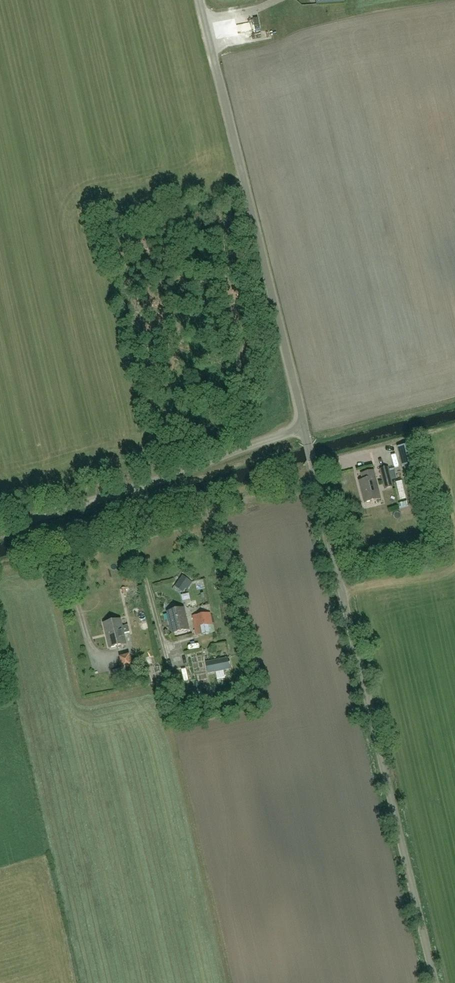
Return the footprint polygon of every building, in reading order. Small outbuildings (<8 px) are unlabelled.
[(256,23),(241,24),(242,33),(257,31),(256,23)] [(398,447),(402,467),(417,463),(412,444),(398,447)] [(383,483),(392,480),(389,467),(379,470),(383,483)] [(365,503),(380,499),(375,478),(376,478),(374,471),(361,474),(363,481),(359,481),(365,503)] [(173,634),(189,630),(184,608),(167,613),(173,634)] [(196,636),(215,632),(211,612),(192,616),(196,636)] [(124,634),(130,632),(128,625),(122,627),(120,620),(104,624),(110,648),(126,644),(124,634)] [(135,677),(138,676),(137,671),(134,672),(133,667),(130,654),(120,657),(122,669),(112,671),(115,681),(132,677),(133,682),(136,681),(135,677)] [(188,655),(182,657),(185,666),(191,665),(188,655)] [(228,658),(207,662),(208,670),(230,666),(228,658)]
